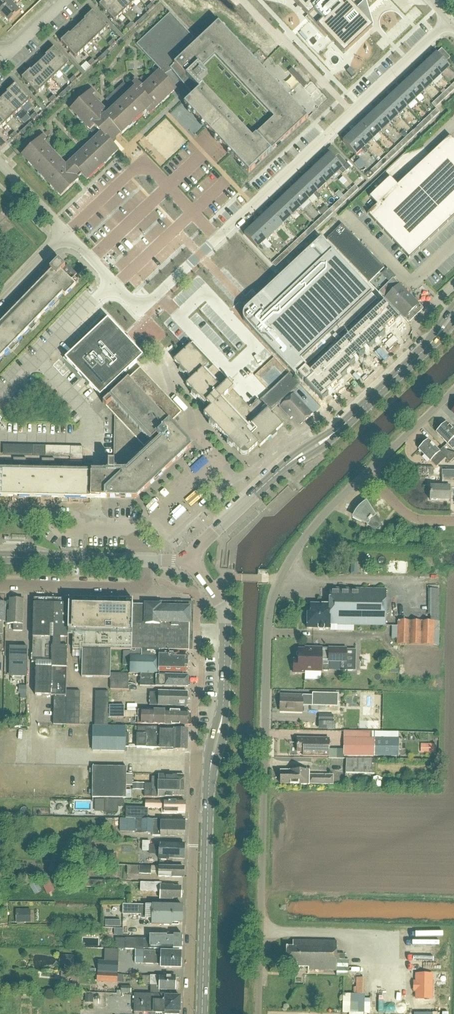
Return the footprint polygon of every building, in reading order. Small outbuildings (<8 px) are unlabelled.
[(0,14),(9,23),(20,12),(13,5),(18,0),(11,0),(9,2),(11,3),(0,14)] [(9,2),(8,0),(0,0),(0,14),(11,3),(9,2)] [(123,15),(109,0),(106,0),(99,6),(114,22),(123,15)] [(123,15),(130,7),(124,0),(109,0),(123,15)] [(312,22),(310,24),(325,40),(327,38),(344,55),(373,28),(358,12),(364,6),(359,0),(292,0),(312,22)] [(85,21),(100,36),(108,29),(93,12),(84,20),(85,21)] [(137,45),(161,71),(164,74),(163,76),(163,77),(171,70),(193,98),(184,106),(224,148),(248,174),(249,174),(307,119),(307,118),(219,25),(218,24),(182,58),(178,55),(194,39),(170,14),(137,45)] [(92,44),(100,36),(85,21),(77,28),(92,44)] [(70,36),(84,51),(92,44),(77,28),(70,36)] [(76,59),(84,51),(70,36),(69,35),(60,43),(76,59)] [(375,42),(378,47),(386,40),(383,36),(375,42)] [(45,57),(46,58),(47,57),(61,73),(69,65),(54,49),(45,57)] [(428,63),(442,77),(450,69),(446,64),(451,59),(442,50),(437,55),(437,54),(428,63)] [(53,80),(61,73),(47,57),(46,58),(39,65),(53,80)] [(433,85),(442,77),(428,63),(420,70),(433,85)] [(45,88),(53,80),(39,65),(31,72),(45,88)] [(346,71),(346,72),(352,78),(356,74),(350,68),(346,71)] [(289,72),(304,89),(308,85),(297,74),(292,69),(289,72)] [(425,93),(433,85),(420,70),(411,78),(425,93)] [(79,181),(77,180),(82,175),(87,181),(118,152),(108,140),(111,137),(117,137),(120,134),(122,136),(146,113),(149,116),(176,91),(163,77),(163,76),(164,74),(161,71),(142,89),(137,83),(133,87),(136,89),(132,93),(124,84),(106,101),(114,110),(109,115),(92,97),(95,95),(92,91),(71,111),(91,132),(95,128),(101,134),(86,148),(66,167),(43,143),(46,140),(43,137),(22,156),(61,198),(79,181)] [(30,71),(22,79),(37,95),(45,88),(31,72),(30,71)] [(416,101),(425,93),(411,78),(403,86),(416,101)] [(8,94),(22,109),(30,101),(15,85),(7,93),(8,94)] [(408,109),(416,101),(403,86),(394,94),(408,109)] [(446,99),(453,92),(450,89),(443,95),(446,99)] [(22,109),(8,94),(0,101),(14,117),(22,109)] [(399,117),(408,109),(394,94),(386,102),(399,117)] [(438,106),(444,100),(441,97),(435,103),(438,106)] [(6,124),(14,117),(0,101),(0,117),(6,124)] [(391,125),(399,117),(386,102),(377,110),(391,125)] [(434,119),(441,113),(438,109),(431,116),(434,119)] [(382,132),(391,125),(377,110),(369,118),(382,132)] [(23,111),(17,117),(25,125),(30,119),(23,111)] [(426,127),(432,121),(429,117),(422,124),(426,127)] [(374,140),(382,132),(369,118),(361,126),(374,140)] [(417,135),(424,129),(421,125),(414,131),(417,135)] [(374,147),(377,144),(374,140),(361,126),(352,134),(365,148),(371,143),(374,147)] [(409,143),(415,137),(412,133),(406,140),(409,143)] [(356,157),(365,148),(352,134),(343,142),(356,157)] [(389,179),(369,198),(377,206),(368,215),(409,259),(453,217),(453,153),(453,152),(453,142),(450,137),(392,192),(385,184),(390,180),(389,179)] [(400,151),(407,145),(404,141),(397,147),(400,151)] [(392,159),(399,153),(395,149),(389,155),(392,159)] [(321,163),(334,178),(340,173),(343,176),(351,168),(347,164),(339,156),(334,160),(330,155),(321,163)] [(384,167),(390,161),(386,157),(380,163),(384,167)] [(326,185),(334,178),(321,163),(313,171),(326,185)] [(381,169),(378,165),(370,173),(369,173),(367,175),(366,177),(369,179),(371,179),(381,169)] [(318,193),(326,185),(313,171),(304,179),(318,193)] [(314,196),(318,193),(304,179),(296,187),(309,201),(314,196)] [(352,196),(359,190),(356,186),(349,192),(352,196)] [(301,209),(309,201),(296,187),(287,195),(301,209)] [(344,204),(351,198),(347,194),(341,200),(344,204)] [(292,217),(301,209),(287,195),(279,203),(292,217)] [(336,212),(342,206),(339,202),(332,208),(336,212)] [(284,225),(292,217),(279,203),(270,211),(284,225)] [(327,220),(334,214),(330,210),(324,216),(327,220)] [(288,230),(284,225),(270,211),(262,219),(275,233),(281,228),(285,233),(288,230)] [(319,228),(325,222),(322,218),(315,224),(319,228)] [(280,238),(275,233),(262,219),(254,227),(267,241),(272,236),(277,241),(280,238)] [(351,264),(366,250),(342,225),(327,239),(351,264)] [(310,236),(317,230),(313,226),(307,232),(310,236)] [(267,241),(254,227),(245,235),(258,249),(263,244),(267,241)] [(323,238),(330,232),(325,227),(318,233),(323,238)] [(302,244),(308,238),(305,234),(298,240),(302,244)] [(243,316),(243,318),(243,320),(244,322),(245,324),(252,331),(274,355),(295,377),(297,375),(305,368),(377,300),(320,240),(293,265),(291,267),(281,277),(279,278),(252,304),(251,304),(251,305),(248,308),(246,310),(245,309),(246,310),(244,312),(243,314),(243,316)] [(293,252),(300,246),(296,242),(290,248),(293,252)] [(285,260),(291,254),(288,250),(281,256),(285,260)] [(366,250),(351,264),(369,283),(384,268),(366,250)] [(276,268),(283,262),(279,258),(273,264),(276,268)] [(75,287),(70,282),(77,275),(67,266),(65,268),(58,261),(49,270),(51,272),(42,281),(39,278),(28,290),(31,293),(20,305),(17,302),(8,311),(11,314),(0,325),(0,360),(62,295),(65,298),(75,287)] [(398,287),(392,281),(379,293),(385,299),(404,319),(419,305),(399,285),(398,287)] [(305,368),(297,375),(322,402),(323,401),(322,399),(325,396),(327,397),(343,382),(341,380),(351,370),(349,368),(400,321),(384,303),(384,304),(310,373),(305,368)] [(137,351),(108,320),(65,360),(82,378),(100,397),(100,398),(143,357),(137,351)] [(226,335),(229,338),(238,330),(234,326),(226,335)] [(283,427),(258,401),(250,409),(233,391),(233,390),(231,388),(233,386),(229,382),(192,344),(174,361),(192,380),(186,386),(205,406),(206,404),(211,409),(203,416),(240,456),(244,452),(248,456),(258,447),(260,449),(283,427)] [(105,497),(105,499),(106,499),(135,499),(190,448),(169,425),(182,413),(140,369),(102,404),(114,417),(113,463),(108,463),(107,472),(107,475),(106,475),(105,497)] [(312,415),(291,393),(300,385),(289,374),(260,401),(271,412),(277,406),(280,408),(291,420),(293,418),(300,425),(302,426),(312,416),(312,415),(313,415),(312,415)] [(447,424),(443,427),(442,427),(440,428),(438,431),(439,431),(437,433),(444,439),(444,440),(451,447),(453,444),(453,431),(447,424)] [(429,441),(420,450),(431,461),(437,467),(446,459),(450,463),(453,459),(453,454),(447,452),(444,448),(440,452),(429,441)] [(106,500),(106,499),(105,499),(105,497),(106,475),(107,475),(107,472),(0,470),(0,498),(106,500)] [(451,479),(451,471),(442,471),(442,478),(442,487),(431,487),(430,501),(450,502),(450,489),(453,489),(453,479),(451,479)] [(355,513),(353,517),(352,519),(368,526),(374,530),(376,529),(378,531),(382,527),(380,525),(381,523),(374,514),(366,502),(364,504),(361,506),(358,508),(356,511),(355,513)] [(45,525),(40,530),(44,533),(49,528),(45,525)] [(386,600),(386,590),(330,589),(330,599),(329,606),(310,605),(310,614),(307,614),(307,629),(329,630),(330,625),(385,626),(386,617),(385,617),(385,599),(386,600)] [(440,590),(428,590),(428,622),(439,622),(440,590)] [(54,696),(66,696),(67,634),(68,606),(68,600),(67,600),(67,601),(54,601),(53,605),(52,663),(51,696),(54,696)] [(73,606),(68,606),(67,634),(72,634),(72,651),(82,651),(81,679),(110,679),(110,651),(131,652),(132,624),(132,606),(132,601),(73,600),(73,606)] [(22,625),(23,601),(9,601),(9,612),(8,612),(7,625),(13,625),(13,631),(22,632),(22,625)] [(53,605),(54,601),(33,601),(32,662),(51,663),(51,668),(35,667),(35,696),(51,696),(52,663),(53,605)] [(132,624),(132,633),(188,634),(189,607),(146,606),(132,606),(132,624)] [(439,622),(428,622),(398,621),(398,626),(392,626),(392,640),(397,640),(397,645),(440,646),(440,622),(439,622)] [(188,652),(188,643),(188,634),(132,633),(132,650),(137,650),(137,651),(188,652)] [(9,647),(9,662),(9,677),(27,677),(27,662),(27,648),(9,647)] [(339,662),(346,662),(346,649),(329,649),(329,651),(322,651),(322,650),(299,650),(298,653),(297,654),(297,657),(298,658),(298,660),(294,660),(294,664),(292,665),(292,668),(294,669),(293,674),(304,674),(304,672),(321,672),(321,671),(339,671),(339,662)] [(143,674),(159,675),(159,671),(185,672),(186,673),(188,672),(187,671),(187,659),(188,658),(186,656),(185,657),(179,657),(179,654),(159,654),(159,658),(142,658),(142,652),(132,652),(132,657),(130,657),(130,674),(143,674)] [(110,690),(128,690),(128,674),(110,674),(110,690)] [(159,676),(159,675),(143,674),(143,681),(141,681),(141,687),(187,688),(188,677),(159,676)] [(187,707),(187,693),(168,693),(168,694),(150,693),(149,706),(168,707),(169,706),(187,707)] [(303,696),(280,695),(280,701),(278,702),(278,706),(280,707),(280,712),(302,713),(303,704),(338,705),(338,695),(313,694),(312,696),(303,696)] [(113,718),(124,718),(124,706),(113,706),(113,718)] [(187,726),(187,712),(138,711),(137,725),(187,726)] [(94,727),(93,739),(93,751),(126,752),(127,748),(137,748),(138,740),(138,728),(135,728),(94,727)] [(188,741),(188,731),(187,731),(175,731),(175,732),(152,732),(152,728),(138,728),(138,740),(188,741)] [(329,757),(329,739),(297,739),(297,753),(303,753),(303,757),(329,757)] [(137,748),(162,749),(168,749),(168,751),(175,751),(187,752),(188,741),(138,740),(137,748)] [(394,757),(394,752),(394,740),(343,740),(343,756),(394,757)] [(419,744),(419,753),(433,753),(433,744),(419,744)] [(371,774),(371,760),(346,759),(346,774),(371,774)] [(131,791),(126,791),(127,787),(132,787),(132,775),(127,775),(127,768),(93,767),(93,780),(92,799),(114,799),(126,800),(131,800),(131,791)] [(332,785),(333,776),(308,776),(309,772),(281,771),(280,785),(309,785),(332,785)] [(159,787),(184,787),(184,779),(177,779),(177,776),(159,776),(159,778),(153,778),(152,787),(152,790),(159,790),(159,787)] [(152,790),(152,787),(145,786),(145,797),(158,798),(173,799),(173,797),(184,797),(184,787),(159,787),(159,790),(152,790)] [(151,802),(145,802),(145,807),(148,807),(148,809),(162,809),(162,814),(177,815),(177,814),(184,814),(185,814),(185,803),(151,802)] [(146,819),(146,808),(126,808),(126,818),(146,819)] [(120,819),(120,832),(136,833),(137,820),(137,819),(120,819)] [(161,820),(153,820),(137,820),(136,833),(136,834),(153,834),(153,836),(176,837),(177,836),(185,836),(185,821),(161,820)] [(160,847),(150,846),(150,842),(143,842),(143,852),(149,852),(149,855),(159,855),(159,861),(168,861),(168,859),(184,860),(184,845),(184,844),(181,844),(181,845),(180,845),(171,845),(171,843),(166,844),(160,844),(160,847)] [(50,863),(48,872),(55,874),(57,865),(50,863)] [(151,874),(151,866),(139,866),(139,874),(151,874)] [(183,877),(183,868),(159,867),(159,877),(183,877)] [(36,882),(29,886),(33,893),(40,888),(36,882)] [(50,882),(42,886),(46,893),(53,889),(50,882)] [(182,899),(183,898),(184,896),(184,893),(183,891),(183,889),(174,889),(174,887),(161,887),(161,884),(141,883),(140,892),(161,893),(161,900),(169,900),(169,899),(182,899)] [(140,916),(140,919),(152,919),(152,926),(172,926),(172,923),(183,924),(183,915),(153,915),(153,911),(146,911),(146,906),(123,905),(122,916),(140,916)] [(183,907),(146,906),(146,911),(153,911),(153,915),(183,915),(183,907)] [(16,910),(16,923),(26,924),(26,920),(27,910),(16,910)] [(183,949),(183,936),(168,936),(168,935),(149,935),(149,939),(125,939),(125,949),(135,950),(142,950),(142,948),(144,948),(144,949),(182,949),(183,949)] [(287,948),(287,964),(298,964),(297,968),(309,968),(309,971),(335,972),(336,960),(344,960),(344,955),(336,955),(336,942),(295,941),(295,948),(287,948)] [(135,964),(144,964),(144,952),(144,950),(142,950),(135,950),(135,964)] [(161,957),(155,957),(155,952),(144,952),(144,964),(161,965),(161,969),(181,969),(181,953),(161,952),(161,957)] [(98,962),(98,972),(118,973),(118,963),(98,962)] [(117,983),(117,974),(97,973),(96,982),(117,983)] [(416,975),(416,999),(432,999),(432,975),(416,975)] [(167,977),(161,976),(161,977),(151,977),(151,985),(160,986),(160,991),(167,991),(167,990),(175,990),(175,978),(167,977)] [(356,994),(364,994),(365,978),(356,978),(356,994)] [(181,998),(165,997),(165,996),(147,995),(133,995),(133,1013),(146,1013),(164,1013),(179,1013),(179,1012),(180,1012),(181,998)] [(365,995),(350,995),(350,1013),(364,1013),(365,995)]
